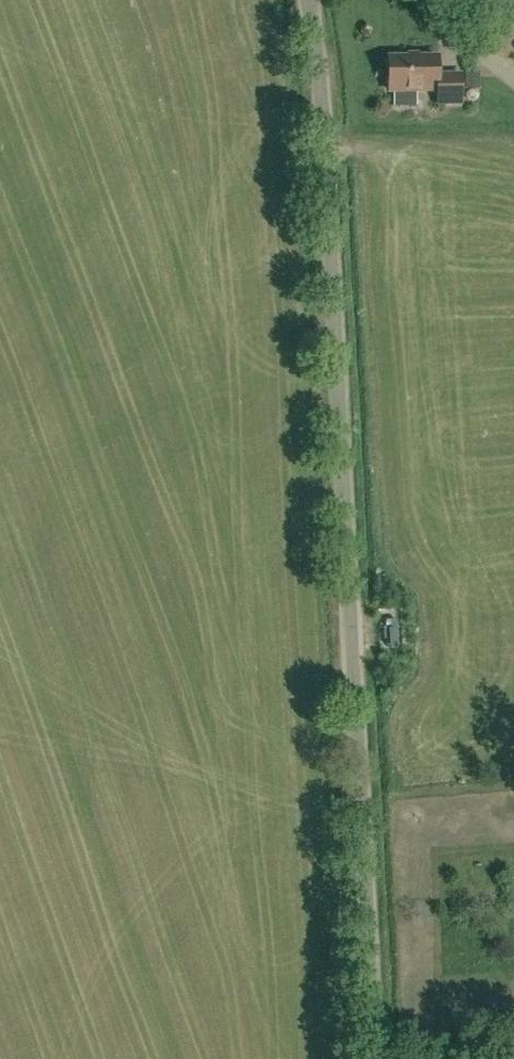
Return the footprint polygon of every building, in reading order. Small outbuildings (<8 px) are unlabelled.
[(439,58),(389,58),(389,91),(438,90),(438,103),(462,103),(462,75),(439,75),(439,58)] [(381,647),(401,646),(399,607),(379,608),(381,647)]
